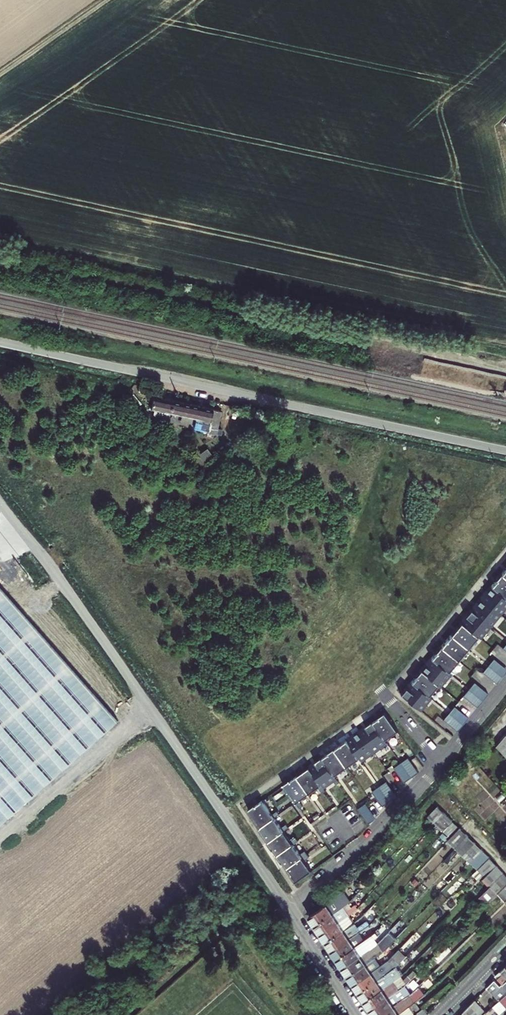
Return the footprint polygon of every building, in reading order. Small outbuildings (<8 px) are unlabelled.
[(168,428),(170,418),(172,406),(153,401),(150,414),(162,417),(161,421),(160,427),(168,428)] [(180,421),(186,422),(188,409),(172,406),(170,418),(180,421)] [(202,435),(215,437),(220,415),(188,409),(186,422),(203,425),(202,435)] [(501,574),(496,580),(496,581),(488,590),(471,611),(471,610),(465,616),(466,617),(441,647),(440,646),(435,653),(436,653),(421,671),(421,670),(415,677),(416,677),(406,689),(406,688),(400,695),(419,711),(430,698),(428,697),(438,685),(439,686),(450,674),(448,673),(478,637),(480,638),(505,606),(505,569),(501,574)] [(119,723),(0,585),(0,827),(119,723)] [(494,659),(483,672),(497,684),(505,673),(505,669),(494,659)] [(489,695),(474,683),(463,696),(477,708),(489,695)] [(469,719),(454,707),(443,720),(458,732),(469,719)] [(290,781),(283,786),(300,810),(303,807),(300,802),(319,789),(322,794),(326,792),(323,788),(333,781),(337,786),(340,784),(335,777),(360,760),(361,761),(387,743),(386,741),(399,732),(386,714),(379,719),(373,724),(373,723),(366,728),(335,751),(335,750),(328,754),(329,755),(323,759),(322,759),(316,763),(316,764),(291,782),(290,781)] [(494,746),(505,758),(505,735),(505,734),(504,734),(494,746)] [(409,758),(394,768),(405,784),(419,774),(409,758)] [(387,782),(372,792),(383,807),(397,797),(387,782)] [(296,884),(313,872),(305,862),(310,858),(305,852),(301,856),(293,845),(298,842),(296,839),(291,842),(284,832),(289,829),(287,826),(282,829),(275,819),(280,816),(277,812),(272,816),(263,802),(256,807),(255,806),(248,811),(261,829),(259,830),(268,843),(268,844),(273,851),(274,851),(278,856),(277,857),(282,864),(283,864),(291,876),(296,884)] [(366,804),(358,809),(369,825),(377,820),(366,804)] [(428,817),(435,824),(444,814),(437,807),(428,817)] [(444,814),(435,824),(443,831),(452,821),(444,814)] [(453,822),(444,831),(450,836),(459,827),(453,822)] [(448,841),(456,848),(467,836),(460,828),(448,841)] [(463,855),(466,852),(475,843),(467,836),(456,848),(463,855)] [(466,852),(474,859),(482,851),(475,843),(466,852)] [(470,863),(478,870),(490,858),(482,851),(474,859),(470,863)] [(474,859),(466,852),(463,855),(470,863),(474,859)] [(490,858),(478,870),(485,878),(497,866),(490,858)] [(497,866),(485,878),(484,878),(491,886),(504,874),(497,866)] [(498,894),(505,886),(505,876),(504,874),(491,886),(484,894),(491,901),(498,894)] [(309,917),(315,926),(340,909),(349,903),(342,892),(336,896),(327,905),(309,917)] [(343,914),(340,909),(315,926),(321,934),(350,915),(355,911),(352,907),(343,914)] [(321,934),(326,943),(355,923),(350,915),(321,934)] [(326,943),(332,951),(358,933),(366,928),(371,923),(369,920),(358,927),(355,923),(326,943)] [(383,924),(374,933),(380,938),(388,929),(383,924)] [(332,951),(337,960),(364,941),(358,933),(332,951)] [(377,944),(343,968),(348,976),(375,958),(383,953),(394,941),(387,934),(377,944)] [(337,960),(343,968),(377,944),(372,936),(364,941),(337,960)] [(381,967),(354,985),(359,993),(394,970),(396,967),(405,958),(398,951),(388,962),(381,967)] [(375,958),(348,976),(354,985),(381,967),(375,958)] [(497,978),(503,984),(505,981),(505,966),(496,976),(497,978)] [(359,993),(365,1002),(394,982),(401,977),(402,976),(396,967),(394,970),(359,993)] [(406,985),(401,977),(394,982),(400,990),(404,987),(406,985)] [(488,987),(500,1001),(500,1000),(505,995),(505,992),(501,986),(495,980),(488,987)] [(394,982),(365,1002),(370,1010),(400,990),(394,982)] [(370,1010),(374,1014),(380,1014),(409,996),(404,987),(400,990),(370,1010)] [(415,1003),(422,997),(417,988),(409,996),(380,1014),(398,1014),(415,1003)] [(398,1014),(415,1014),(414,1013),(431,1000),(425,994),(422,997),(415,1003),(398,1014)] [(465,1014),(483,1014),(486,1012),(475,1000),(463,1012),(465,1014)]
